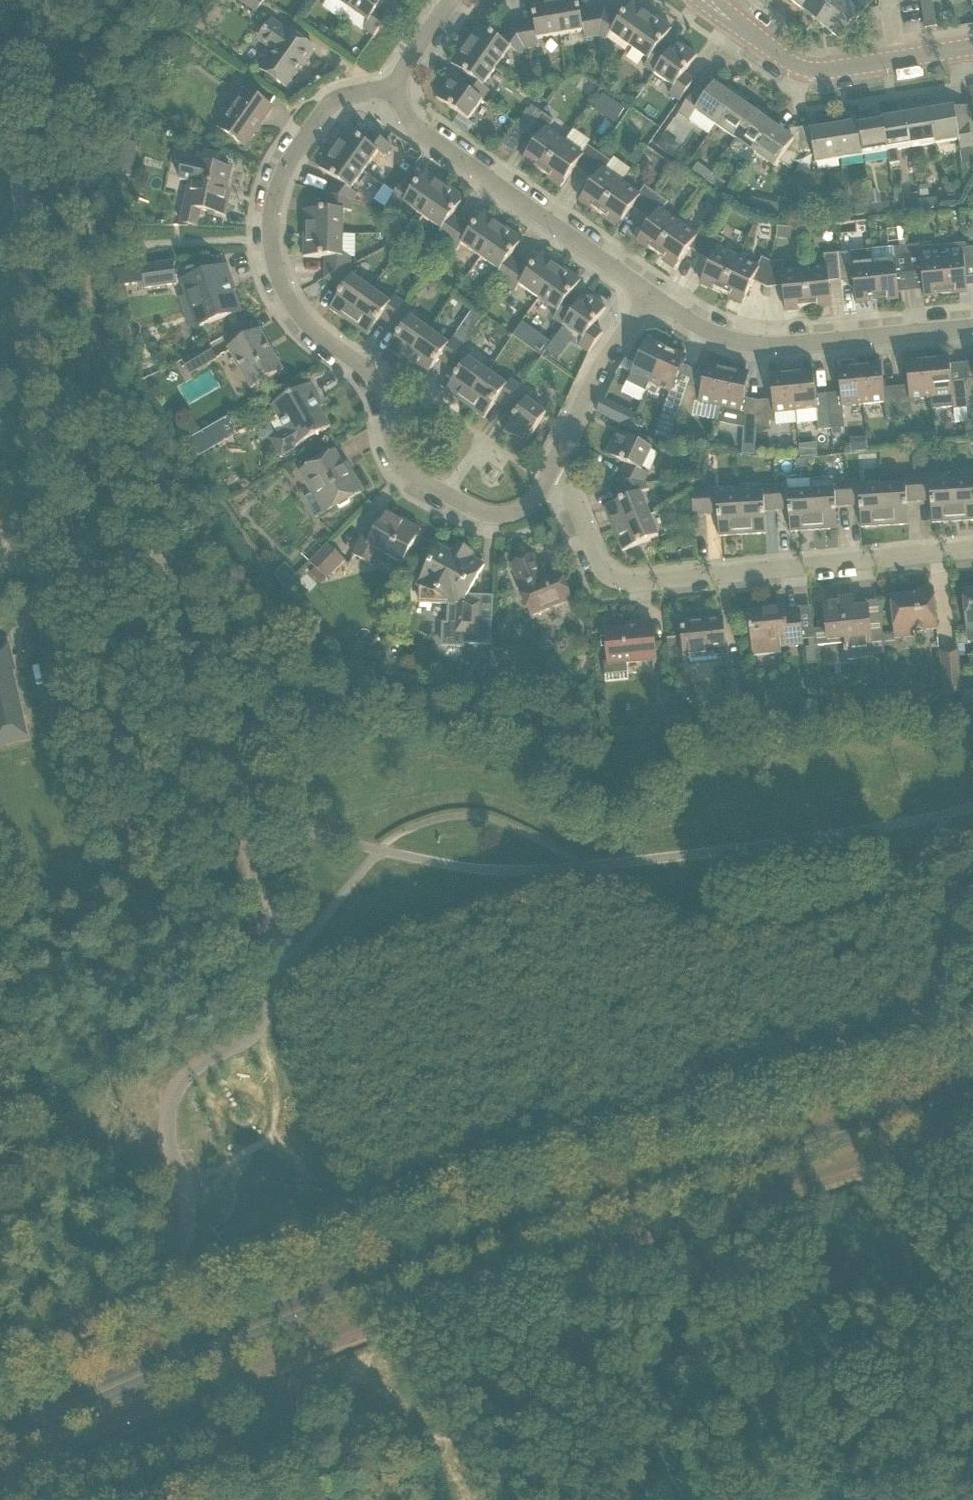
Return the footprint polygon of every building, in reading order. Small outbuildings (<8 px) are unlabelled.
[(266,1),(264,0),(238,0),(256,14),(266,1)] [(356,0),(337,0),(349,9),(356,0)] [(385,0),(356,0),(349,9),(368,22),(364,29),(374,36),(388,16),(378,9),(385,0)] [(560,35),(554,0),(533,0),(530,0),(534,22),(510,27),(525,50),(539,47),(538,39),(560,35)] [(581,14),(578,0),(554,0),(560,35),(583,32),(584,39),(598,37),(604,10),(581,14)] [(809,0),(791,0),(802,9),(809,0)] [(802,9),(821,24),(840,0),(809,0),(802,9)] [(869,4),(863,0),(854,0),(849,6),(842,0),(840,0),(821,24),(840,40),(869,4)] [(933,2),(932,0),(920,0),(925,28),(937,26),(933,2)] [(629,48),(652,15),(633,1),(619,21),(604,10),(598,37),(605,42),(610,35),(629,48)] [(658,47),(671,29),(652,15),(629,48),(648,61),(643,67),(653,74),(668,54),(658,47)] [(314,49),(298,37),(272,19),(259,38),(274,48),(259,69),(286,88),(314,49)] [(323,25),(317,33),(324,38),(330,29),(323,25)] [(510,27),(500,41),(478,25),(464,44),(497,67),(510,49),(521,56),(525,50),(510,27)] [(684,74),(697,56),(677,42),(668,54),(653,74),(673,88),(669,95),(679,102),(693,81),(684,74)] [(484,87),(484,86),(497,67),(464,44),(451,64),(469,77),(484,87)] [(176,68),(187,63),(183,51),(171,55),(176,68)] [(484,86),(484,87),(469,77),(462,86),(450,78),(436,98),(468,120),(489,90),(484,86)] [(714,84),(709,90),(699,83),(679,113),(688,120),(695,111),(715,126),(737,94),(728,88),(725,92),(714,84)] [(272,107),(256,96),(245,88),(217,127),(244,146),(272,107)] [(743,105),(746,101),(737,94),(715,126),(734,140),(754,112),(753,112),(756,108),(757,108),(756,107),(753,112),(743,105)] [(594,109),(615,119),(621,107),(599,97),(594,109)] [(548,128),(553,121),(532,105),(517,126),(537,140),(523,159),(542,173),(565,141),(548,128)] [(940,110),(939,105),(929,107),(935,144),(959,141),(967,192),(972,182),(972,148),(967,114),(956,116),(954,108),(940,110)] [(911,148),(935,144),(929,107),(918,109),(919,114),(907,115),(906,110),(905,110),(905,111),(906,111),(906,116),(911,148)] [(757,108),(756,108),(753,112),(754,112),(734,140),(754,154),(773,126),(763,119),(766,114),(757,108)] [(906,111),(905,111),(905,110),(894,112),(895,117),(883,119),(883,120),(882,120),(887,152),(888,152),(889,164),(899,162),(897,150),(911,148),(906,116),(906,111)] [(883,119),(882,115),(882,114),(881,115),(871,116),(872,121),(859,123),(859,124),(864,156),(887,152),(882,120),(883,120),(883,119)] [(859,123),(858,118),(847,120),(848,125),(835,127),(840,160),(864,156),(859,124),(859,123)] [(835,127),(821,129),(820,125),(797,128),(798,134),(790,143),(800,152),(801,151),(813,149),(815,164),(840,160),(835,127)] [(784,133),(774,127),(773,126),(754,154),(774,168),(783,156),(791,163),(800,152),(790,143),(798,134),(797,128),(787,130),(784,133)] [(371,132),(364,142),(346,129),(332,148),(364,171),(377,152),(383,156),(391,146),(371,132)] [(663,134),(656,144),(672,156),(679,146),(663,134)] [(125,141),(122,157),(133,160),(137,144),(125,141)] [(587,145),(581,153),(565,141),(542,173),(561,186),(575,167),(584,174),(599,153),(587,145)] [(351,190),(364,171),(332,148),(318,168),(337,180),(327,194),(352,201),(357,194),(351,190)] [(605,169),(610,162),(599,153),(584,174),(594,181),(580,200),(599,213),(622,182),(605,169)] [(231,169),(215,166),(183,159),(178,180),(189,183),(181,223),(197,226),(200,210),(225,215),(228,201),(224,200),(231,169)] [(706,181),(712,173),(698,162),(692,171),(706,181)] [(422,217),(445,185),(426,171),(413,189),(403,182),(388,203),(399,210),(403,204),(422,217)] [(720,191),(726,183),(712,173),(706,181),(720,191)] [(645,185),(638,194),(622,182),(599,213),(618,227),(632,208),(641,214),(656,194),(645,185)] [(946,205),(957,204),(955,183),(944,184),(946,205)] [(920,196),(929,195),(928,184),(918,185),(920,196)] [(451,216),(464,198),(445,185),(422,217),(441,230),(437,237),(447,244),(461,223),(451,216)] [(352,202),(352,201),(327,194),(327,210),(305,210),(304,233),(343,234),(344,211),(351,211),(352,202)] [(661,210),(667,202),(656,194),(641,214),(651,221),(637,240),(656,254),(679,222),(661,210)] [(888,202),(881,203),(881,198),(872,199),(872,204),(872,205),(873,214),(890,212),(888,202)] [(920,209),(938,208),(937,198),(919,199),(919,200),(920,209)] [(920,209),(919,200),(919,199),(902,201),(903,211),(920,209)] [(766,200),(763,212),(777,215),(780,204),(766,200)] [(873,214),(872,205),(872,204),(857,206),(858,216),(873,214)] [(480,258),(503,226),(484,212),(471,230),(461,223),(447,244),(456,251),(461,245),(480,258)] [(701,228),(696,235),(679,222),(656,254),(675,267),(689,248),(699,255),(710,233),(701,228)] [(509,258),(522,239),(503,226),(480,258),(499,271),(494,278),(505,285),(519,265),(509,258)] [(343,257),(343,234),(304,233),(304,257),(326,257),(325,278),(350,266),(350,258),(343,257)] [(720,248),(724,239),(710,233),(699,255),(711,261),(701,282),(722,292),(738,257),(720,248)] [(941,257),(921,259),(920,245),(906,246),(909,273),(921,272),(923,296),(945,293),(941,257)] [(893,247),(872,249),(872,250),(877,300),(899,298),(899,294),(898,292),(897,278),(897,275),(909,273),(906,246),(893,247)] [(851,252),(838,253),(839,261),(841,281),(851,280),(852,288),(854,288),(855,302),(877,300),(872,250),(851,252)] [(942,257),(945,293),(967,291),(966,283),(972,282),(972,250),(962,251),(963,255),(942,257)] [(538,299),(561,267),(542,253),(529,271),(519,265),(505,285),(515,292),(519,286),(538,299)] [(841,281),(839,261),(838,253),(823,255),(824,266),(804,269),(808,307),(831,305),(829,282),(840,280),(840,281),(841,281)] [(767,288),(772,262),(762,257),(757,266),(738,257),(722,292),(743,302),(753,281),(767,288)] [(144,288),(176,283),(173,261),(141,266),(143,282),(144,288)] [(804,269),(784,271),(782,261),(772,262),(767,288),(782,286),(785,310),(808,307),(804,269)] [(113,286),(143,282),(141,266),(111,270),(113,286)] [(227,266),(181,281),(186,293),(196,327),(221,318),(240,312),(233,290),(231,290),(229,284),(233,283),(227,266)] [(357,271),(350,266),(325,278),(342,290),(329,308),(349,322),(371,290),(352,277),(357,271)] [(568,299),(580,281),(561,267),(538,299),(557,312),(552,319),(562,326),(577,306),(568,299)] [(395,298),(390,304),(371,290),(349,322),(368,336),(381,318),(390,324),(405,305),(395,298)] [(593,326),(606,308),(586,294),(577,306),(562,326),(582,340),(578,346),(589,353),(603,333),(593,326)] [(480,303),(475,310),(484,316),(489,308),(480,303)] [(410,318),(415,312),(405,305),(390,324),(400,331),(387,349),(407,363),(429,331),(410,318)] [(251,389),(283,371),(259,329),(227,348),(251,389)] [(453,339),(448,345),(429,331),(407,363),(426,377),(439,359),(449,366),(463,346),(453,339)] [(631,374),(627,381),(647,391),(650,383),(667,350),(647,341),(631,374)] [(190,375),(217,359),(207,343),(181,360),(190,375)] [(468,359),(473,353),(463,346),(449,366),(458,372),(445,391),(465,404),(487,373),(468,359)] [(650,383),(647,391),(656,395),(660,388),(670,393),(667,399),(665,407),(680,412),(688,386),(676,380),(684,365),(684,364),(686,360),(667,350),(650,383)] [(951,373),(950,364),(949,359),(928,361),(932,409),(954,407),(954,410),(967,408),(964,380),(953,382),(952,373),(951,373)] [(932,409),(928,361),(906,363),(909,400),(931,398),(932,409)] [(885,404),(883,386),(881,366),(860,368),(863,406),(885,404)] [(695,401),(720,407),(728,371),(706,367),(701,389),(688,386),(680,412),(691,416),(695,401)] [(841,408),(863,406),(860,368),(837,370),(840,392),(841,408)] [(744,398),(749,376),(728,371),(720,407),(716,424),(742,429),(742,426),(757,427),(758,401),(744,398)] [(511,380),(506,386),(487,373),(465,404),(484,418),(497,400),(507,407),(521,387),(511,380)] [(813,373),(792,375),(795,411),(796,423),(796,424),(817,422),(817,416),(816,409),(817,409),(816,395),(815,393),(813,373)] [(773,413),(795,411),(792,375),(770,377),(771,391),(769,392),(770,400),(758,401),(757,427),(769,428),(770,420),(774,420),(773,413)] [(964,380),(967,408),(972,408),(972,380),(964,380)] [(315,401),(319,399),(310,383),(271,406),(285,430),(270,438),(281,458),(298,448),(297,446),(330,427),(315,401)] [(526,400),(531,394),(521,387),(507,407),(516,414),(504,432),(524,446),(546,414),(526,400)] [(603,400),(597,413),(628,428),(635,415),(603,400)] [(899,415),(912,414),(911,406),(898,408),(899,415)] [(899,423),(899,415),(898,408),(885,409),(887,425),(899,423)] [(831,429),(845,427),(843,413),(830,414),(831,429)] [(818,430),(831,429),(830,414),(817,416),(817,422),(818,430)] [(660,422),(655,436),(670,442),(675,427),(660,422)] [(643,469),(652,449),(617,432),(606,454),(626,464),(618,481),(645,481),(643,469)] [(352,474),(348,476),(334,452),(300,472),(312,493),(305,497),(317,518),(338,505),(340,508),(350,502),(348,499),(362,491),(352,474)] [(793,469),(807,468),(807,459),(793,460),(793,469)] [(953,481),(930,483),(930,475),(917,476),(919,501),(930,500),(932,523),(955,521),(953,481)] [(907,502),(919,501),(917,476),(905,477),(906,484),(882,485),(884,525),(908,524),(907,502)] [(882,485),(859,487),(858,480),(846,481),(847,506),(859,505),(861,527),(884,525),(882,485)] [(953,481),(955,521),(972,520),(972,480),(953,481)] [(649,489),(645,481),(618,481),(625,499),(604,507),(613,529),(649,515),(640,493),(649,489)] [(835,506),(847,506),(846,481),(833,481),(834,489),(811,490),(813,530),(837,528),(835,506)] [(764,511),(776,510),(775,484),(762,485),(763,493),(740,495),(742,534),(766,533),(764,511)] [(811,490),(788,492),(788,484),(775,484),(776,510),(788,509),(790,531),(813,530),(811,490)] [(693,515),(705,514),(704,494),(692,495),(693,515)] [(740,495),(717,496),(717,494),(704,494),(705,514),(717,514),(719,536),(742,534),(740,495)] [(402,564),(421,530),(385,511),(378,523),(372,520),(352,555),(373,566),(381,553),(402,564)] [(658,537),(651,518),(649,515),(613,529),(622,551),(658,537)] [(327,543),(309,562),(327,580),(345,561),(327,543)] [(471,557),(473,554),(459,545),(454,555),(439,547),(417,587),(418,588),(418,603),(448,605),(447,622),(442,622),(441,646),(464,647),(464,644),(491,645),(492,617),(480,616),(481,602),(467,595),(484,564),(471,557)] [(539,574),(541,573),(533,554),(511,563),(521,588),(519,589),(530,616),(572,599),(561,572),(542,580),(539,574)] [(286,564),(276,574),(277,576),(285,588),(297,575),(286,564)] [(963,592),(967,633),(972,633),(972,591),(963,592)] [(913,633),(937,631),(933,593),(891,597),(895,638),(913,636),(913,633)] [(852,597),(823,600),(825,620),(826,628),(828,643),(845,641),(847,659),(873,657),(873,656),(868,606),(853,608),(853,604),(853,603),(852,597)] [(785,608),(777,609),(776,605),(768,606),(768,609),(748,612),(753,656),(781,653),(781,648),(804,646),(800,611),(786,612),(785,608)] [(685,629),(681,630),(683,650),(684,659),(689,659),(690,663),(717,660),(717,656),(726,655),(724,637),(722,618),(685,621),(685,629)] [(607,654),(602,655),(604,674),(604,682),(628,680),(627,672),(627,663),(656,661),(654,641),(652,621),(634,623),(634,627),(605,630),(607,650),(607,654)] [(816,644),(815,639),(815,637),(809,638),(810,646),(806,647),(808,664),(818,663),(816,644)] [(0,648),(0,745),(28,739),(12,671),(14,670),(9,646),(0,648)] [(960,689),(963,689),(958,649),(938,652),(943,694),(960,692),(960,689)] [(510,694),(519,680),(505,670),(495,684),(510,694)] [(728,714),(747,712),(743,671),(725,672),(728,714)] [(311,1494),(313,1499),(327,1499),(324,1490),(311,1494)]
